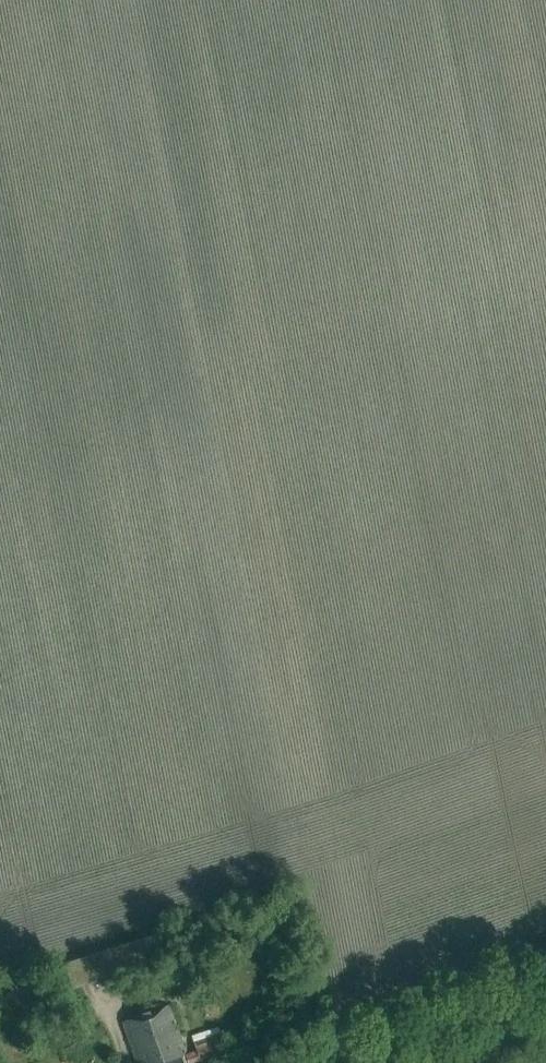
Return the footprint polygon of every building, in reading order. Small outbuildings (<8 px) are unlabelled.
[(218,1040),(215,1033),(193,1040),(197,1052),(186,1055),(169,1007),(124,1022),(138,1062),(195,1062),(222,1054),(218,1040)]
